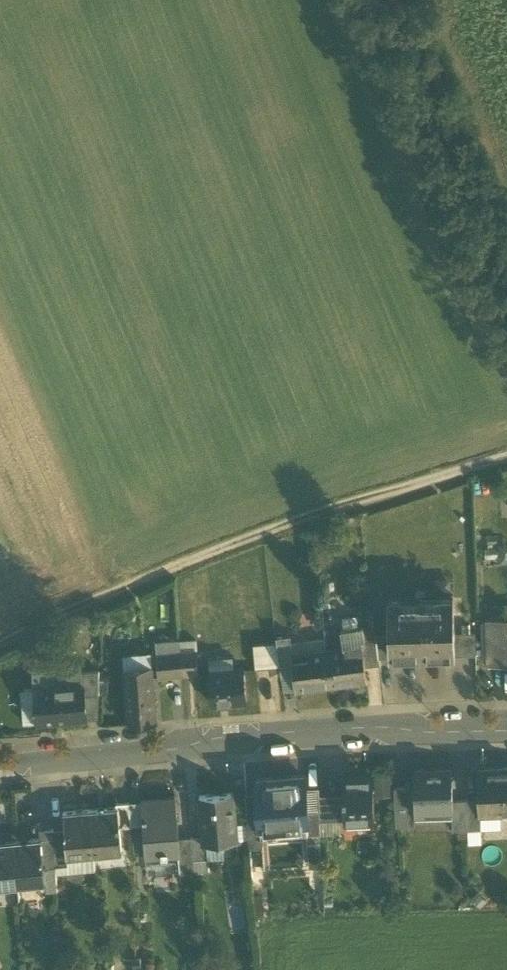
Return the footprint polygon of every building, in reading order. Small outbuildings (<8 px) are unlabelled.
[(440,604),(402,605),(401,599),(387,600),(388,629),(387,629),(387,636),(387,640),(388,640),(388,658),(453,657),(453,639),(454,639),(454,628),(453,629),(453,598),(440,598),(440,604)] [(487,619),(488,665),(506,664),(506,617),(487,619)] [(339,648),(327,649),(331,683),(367,678),(364,656),(363,650),(362,650),(360,637),(364,637),(363,628),(363,624),(341,627),(336,628),(338,643),(339,643),(339,648)] [(374,627),(363,628),(364,637),(360,637),(362,650),(363,650),(364,656),(377,654),(375,637),(374,627)] [(475,634),(462,635),(463,657),(476,656),(475,634)] [(290,635),(276,637),(280,665),(281,676),(294,675),(292,659),(293,658),(290,635)] [(387,640),(387,636),(375,637),(377,654),(378,658),(388,658),(388,640),(387,640)] [(180,639),(155,642),(156,653),(181,650),(180,641),(180,639)] [(197,640),(180,641),(181,650),(197,649),(197,640)] [(277,643),(254,644),(256,667),(280,665),(277,643)] [(197,649),(181,650),(183,674),(200,672),(198,649),(197,649)] [(293,658),(292,659),(294,675),(296,688),(331,683),(327,649),(308,651),(309,656),(293,658)] [(181,650),(156,653),(157,676),(183,674),(181,650)] [(245,667),(208,670),(211,702),(248,698),(245,667)] [(150,668),(134,669),(135,679),(136,690),(152,688),(150,668)] [(66,669),(33,672),(34,688),(37,688),(37,686),(43,686),(67,684),(66,669)] [(99,670),(83,671),(83,683),(85,683),(86,694),(100,693),(99,670)] [(152,688),(136,690),(135,679),(123,680),(127,725),(155,723),(152,688)] [(67,684),(43,686),(44,702),(38,703),(38,707),(39,721),(88,718),(86,694),(85,683),(83,683),(67,684)] [(38,707),(27,708),(28,723),(39,721),(38,707)] [(452,770),(414,771),(414,787),(415,811),(415,816),(452,815),(452,806),(453,806),(453,799),(452,770)] [(478,771),(479,799),(480,814),(481,814),(506,813),(506,770),(478,771)] [(357,777),(343,778),(344,794),(345,818),(345,823),(375,822),(374,774),(357,775),(357,777)] [(304,778),(257,782),(259,814),(260,829),(308,825),(307,811),(304,778)] [(414,787),(394,788),(395,812),(415,811),(414,787)] [(234,792),(199,795),(203,836),(203,843),(207,842),(238,840),(234,792)] [(344,794),(319,795),(320,819),(345,818),(344,794)] [(175,797),(141,799),(146,855),(163,854),(163,855),(169,855),(168,853),(179,852),(180,852),(179,838),(175,797)] [(467,799),(453,799),(453,806),(452,806),(452,815),(453,829),(468,828),(467,799)] [(479,799),(467,799),(468,828),(482,828),(481,814),(480,814),(479,799)] [(129,801),(116,803),(116,806),(118,806),(120,826),(132,825),(129,801)] [(116,806),(90,809),(94,853),(122,850),(120,826),(118,806),(116,806)] [(90,809),(63,811),(65,827),(67,851),(67,855),(94,853),(90,809)] [(319,810),(307,811),(308,825),(309,842),(321,842),(319,810)] [(259,814),(247,815),(249,846),(262,845),(260,829),(259,814)] [(65,827),(52,828),(55,852),(67,851),(65,827)] [(52,828),(39,829),(40,837),(41,837),(43,853),(55,852),(52,828)] [(203,836),(191,837),(193,859),(208,858),(207,842),(203,843),(203,836)] [(40,837),(14,840),(18,884),(45,881),(44,867),(43,853),(41,837),(40,837)] [(191,837),(179,838),(180,852),(179,852),(181,872),(193,871),(193,859),(191,837)] [(0,841),(0,885),(18,884),(14,840),(0,841)] [(321,842),(309,842),(311,866),(322,865),(321,842)] [(67,851),(55,852),(56,866),(68,865),(67,855),(67,851)] [(55,852),(43,853),(44,867),(56,866),(55,852)] [(208,858),(193,859),(193,871),(194,872),(209,870),(208,858)]
